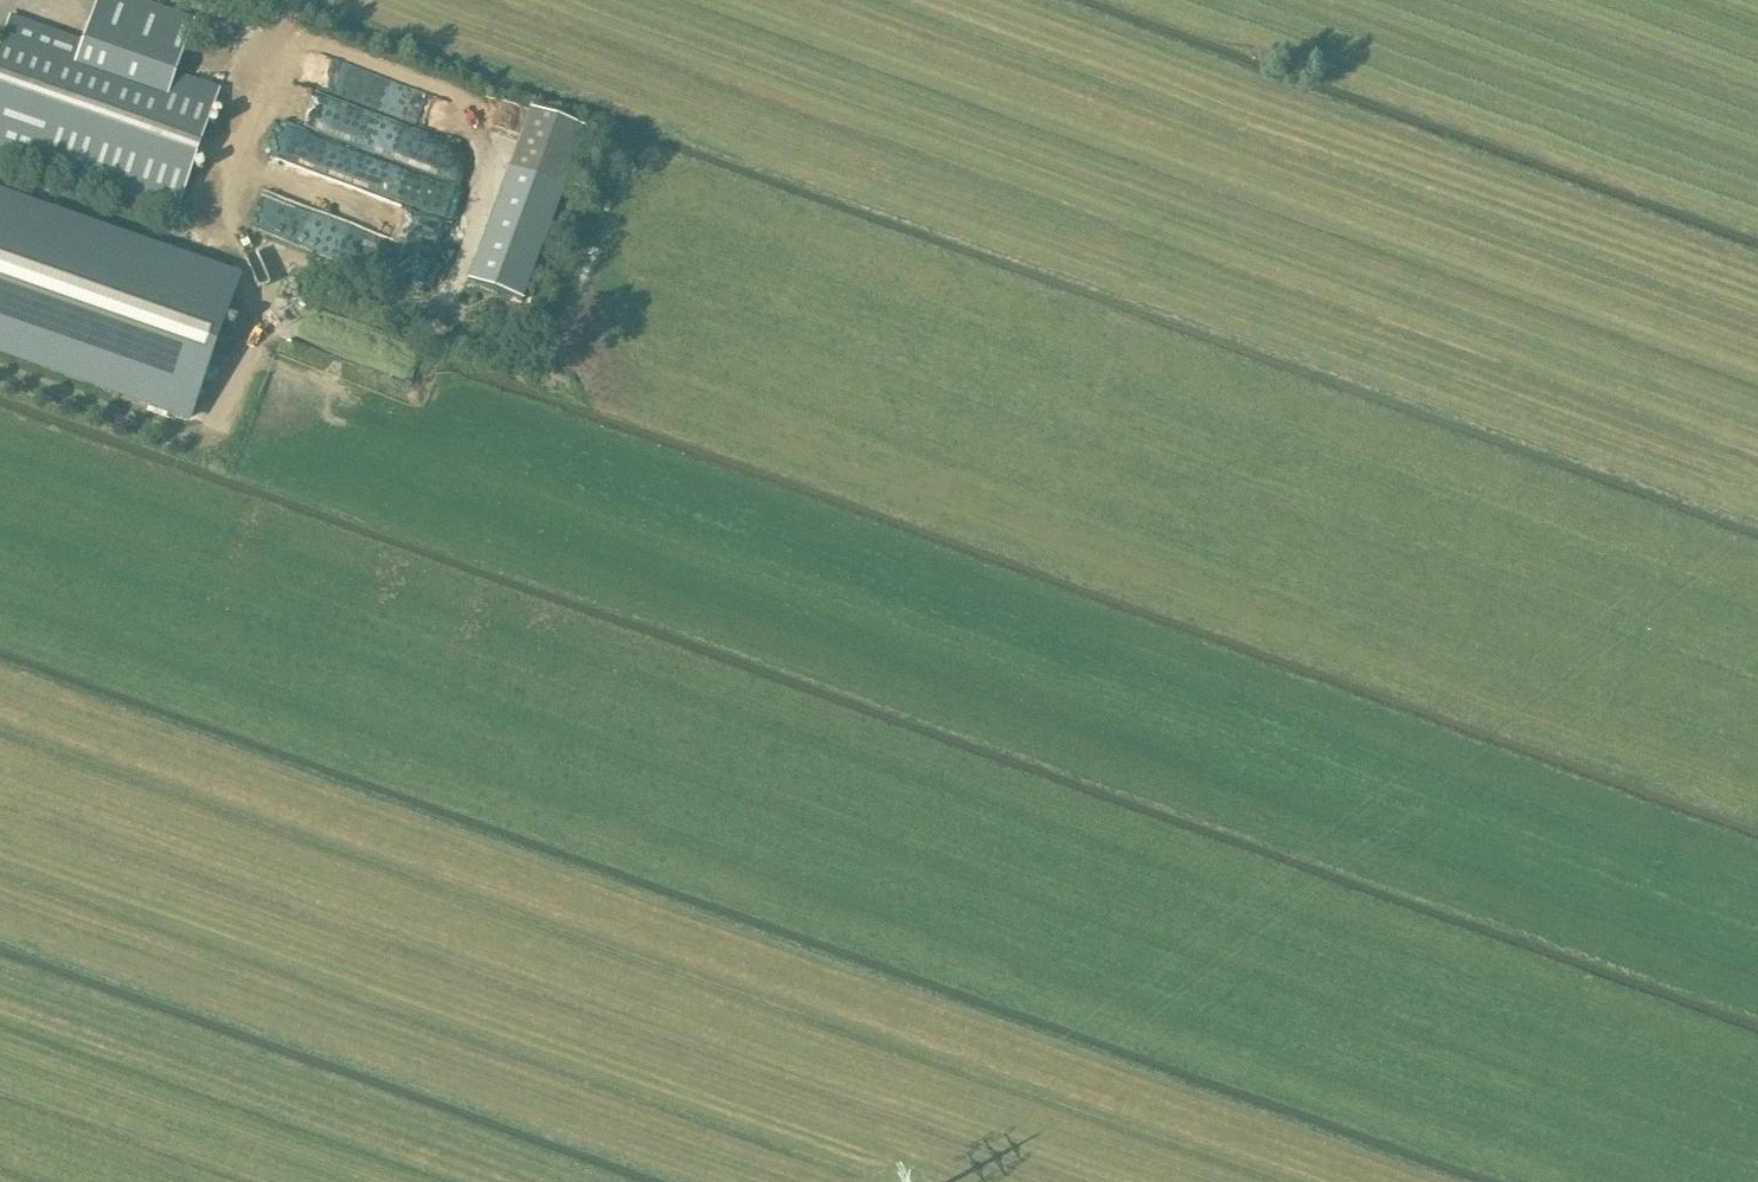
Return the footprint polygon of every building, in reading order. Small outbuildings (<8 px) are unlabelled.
[(176,215),(221,88),(176,73),(195,20),(138,0),(97,0),(83,41),(10,15),(0,43),(0,154),(176,215)] [(387,79),(379,101),(409,113),(418,91),(387,79)] [(424,285),(470,144),(310,92),(300,122),(291,119),(266,195),(299,206),(288,241),(424,285)] [(530,111),(508,170),(468,282),(523,302),(585,130),(530,111)] [(0,192),(0,356),(190,422),(241,276),(0,192)]
